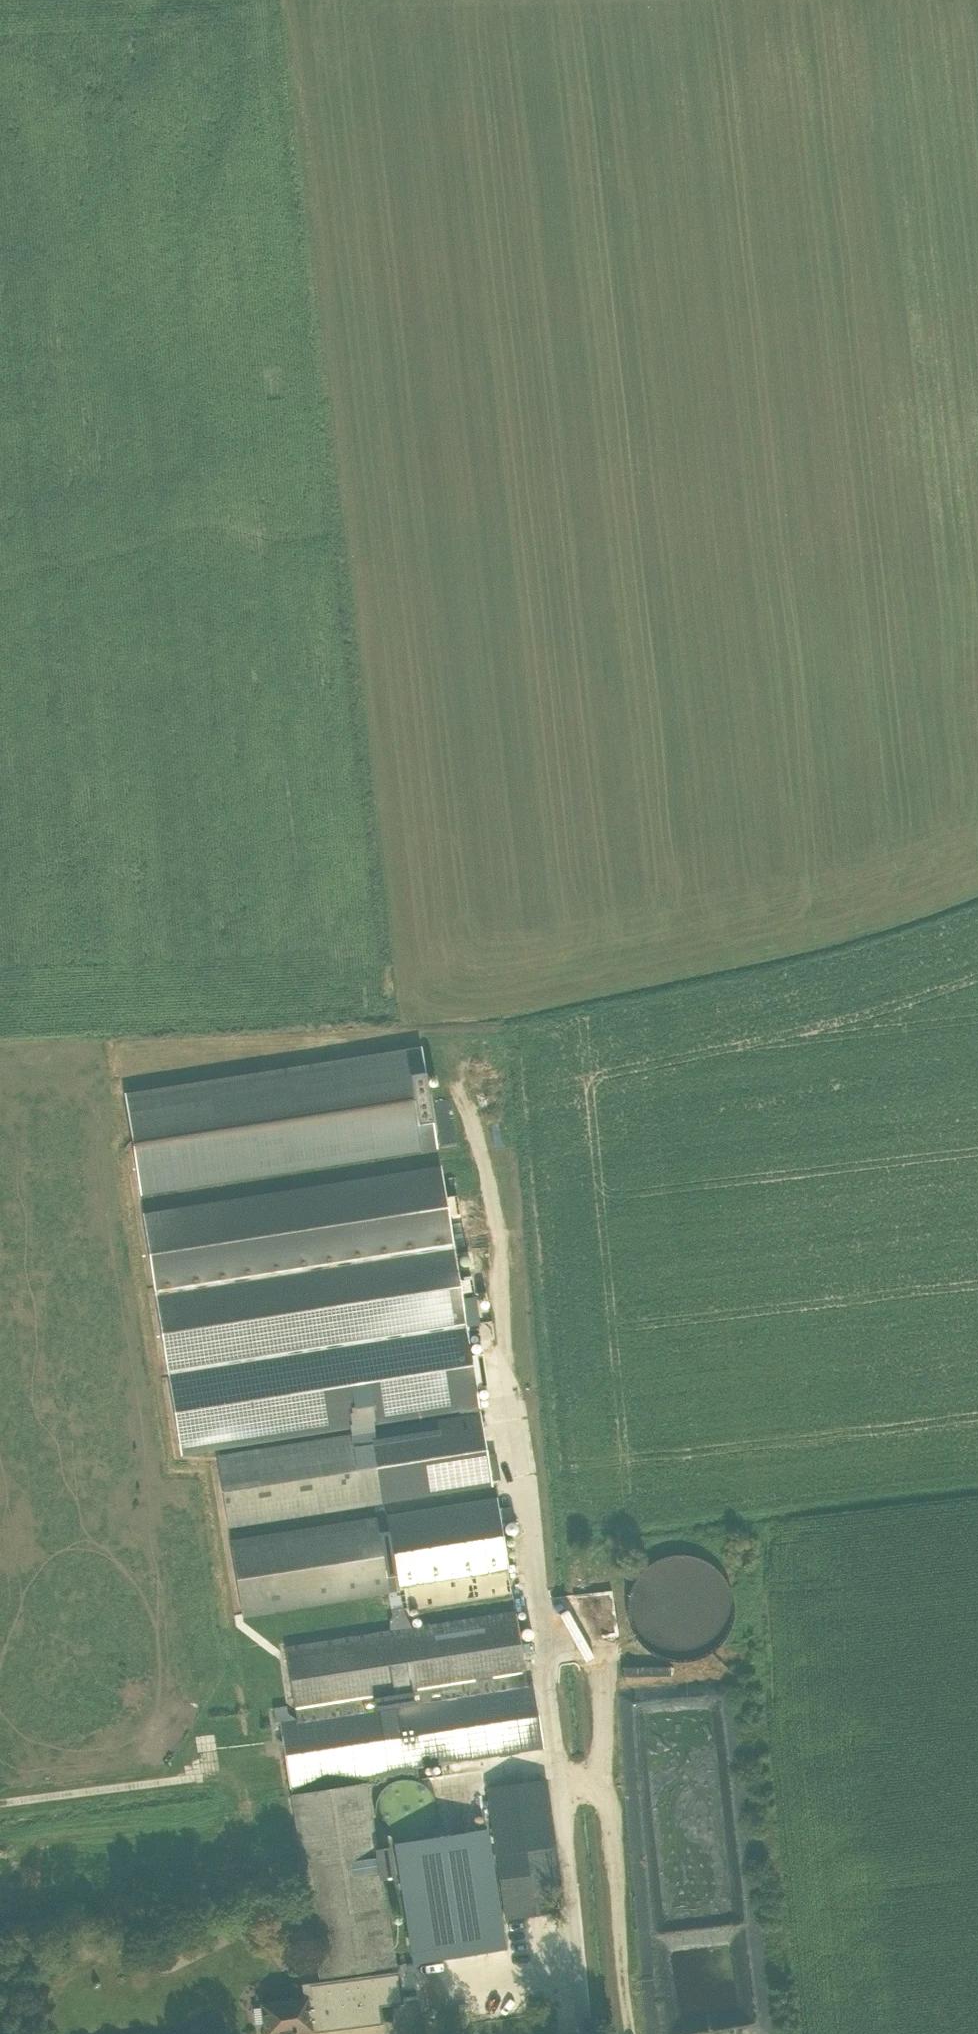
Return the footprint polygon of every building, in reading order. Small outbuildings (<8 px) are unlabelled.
[(125,1094),(140,1194),(437,1147),(421,1047),(125,1094)] [(476,1298),(462,1300),(461,1293),(471,1291),(469,1276),(458,1278),(448,1217),(459,1215),(456,1195),(445,1197),(441,1167),(143,1214),(181,1454),(458,1410),(459,1417),(480,1414),(466,1325),(479,1323),(476,1298)] [(377,1519),(231,1542),(242,1615),(388,1592),(392,1613),(404,1629),(285,1648),(295,1711),(297,1719),(295,1719),(280,1721),(281,1730),(290,1787),(291,1787),(320,1978),(394,1966),(389,1936),(380,1880),(396,1878),(391,1842),(377,1844),(368,1784),(418,1777),(416,1768),(488,1758),(544,1749),(533,1682),(527,1683),(515,1611),(411,1628),(398,1610),(511,1592),(508,1571),(509,1571),(497,1499),(386,1517),(384,1501),(491,1484),(480,1414),(459,1417),(217,1456),(228,1526),(375,1503),(377,1519)] [(637,1639),(720,1646),(727,1565),(644,1558),(637,1639)] [(286,1706),(273,1708),(275,1722),(280,1721),(295,1719),(287,1713),(286,1706)] [(535,1843),(555,1840),(546,1780),(526,1783),(535,1843)] [(563,1895),(555,1840),(535,1843),(526,1783),(493,1788),(487,1788),(488,1792),(503,1899),(505,1919),(556,1912),(554,1897),(563,1895)] [(414,1962),(506,1948),(487,1827),(395,1842),(414,1962)] [(78,1949),(70,1941),(60,1952),(68,1959),(78,1949)] [(264,2006),(267,2033),(273,2033),(308,2029),(309,2032),(381,2022),(378,2004),(401,2001),(398,1974),(309,1985),(311,2000),(264,2006)]
